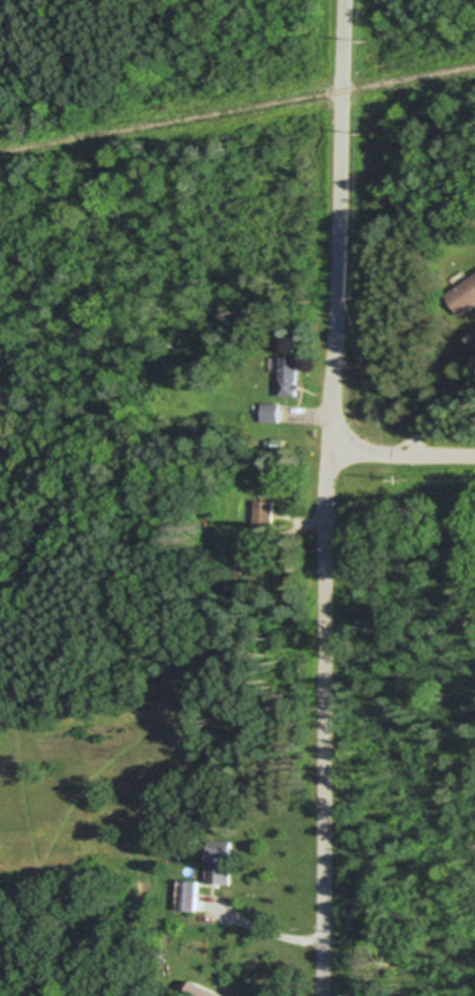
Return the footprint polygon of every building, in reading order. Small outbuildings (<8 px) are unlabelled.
[(450,294),(474,277),(474,306),(464,314),(450,294)] [(302,356),(302,384),(305,384),(305,389),(301,389),(301,396),(284,396),(283,356),(302,356)] [(285,402),(284,422),(266,421),(267,402),(285,402)] [(289,437),(288,451),(276,450),(277,446),(270,446),(270,439),(277,439),(277,437),(289,437)] [(278,501),(277,529),(257,528),(258,500),(278,501)] [(261,534),(261,576),(240,576),(240,555),(237,555),(237,549),(242,549),(242,534),(261,534)] [(211,816),(210,828),(198,828),(199,816),(211,816)] [(235,841),(233,884),(210,882),(211,861),(212,861),(213,840),(235,841)] [(201,880),(199,910),(180,909),(182,879),(201,880)] [(228,994),(227,995),(189,995),(197,980),(228,994)]
